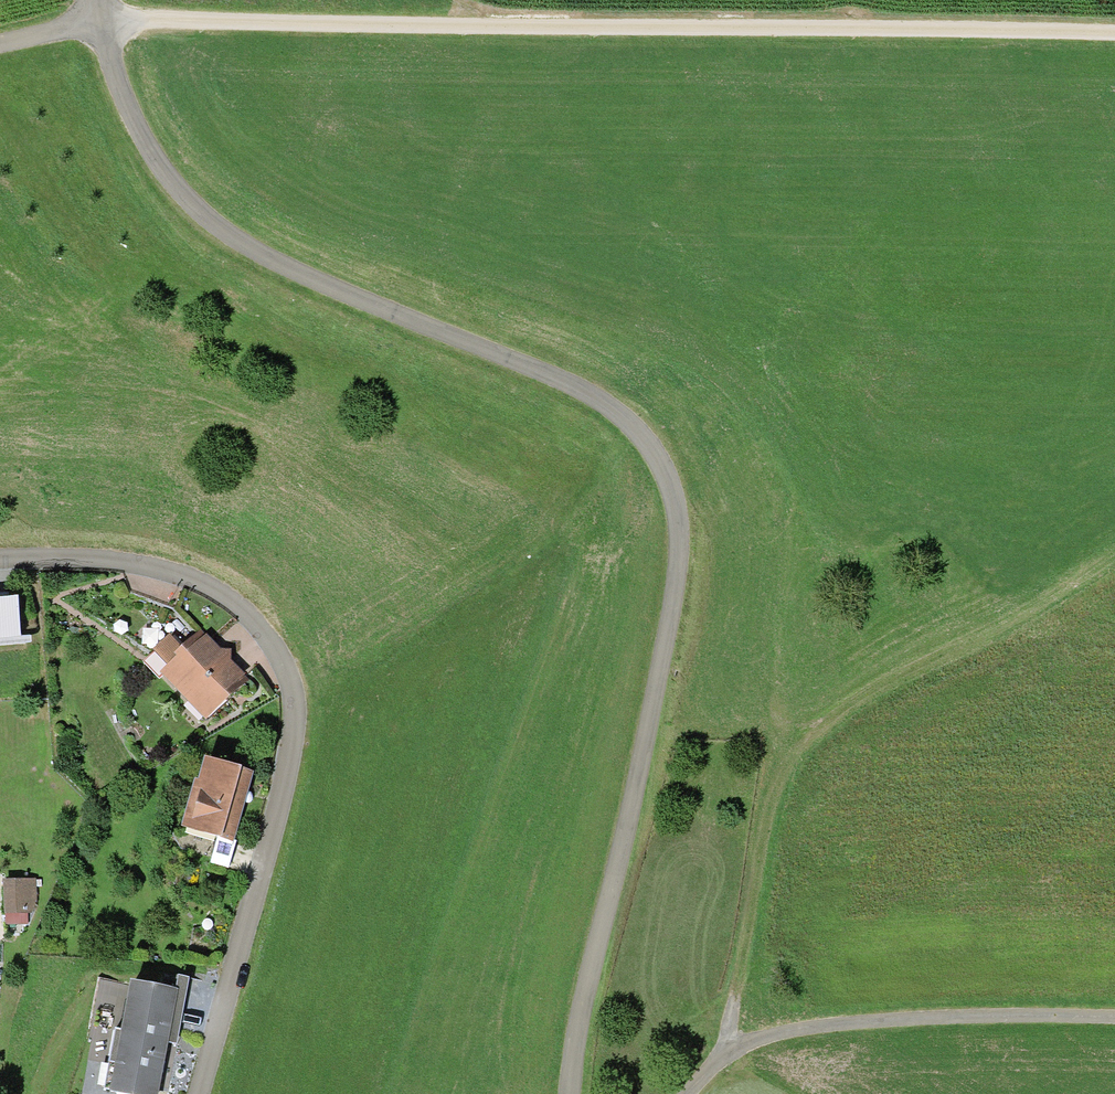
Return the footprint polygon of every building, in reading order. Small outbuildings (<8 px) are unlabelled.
[(17,649),(14,602),(0,603),(0,650),(17,649)] [(168,673),(161,679),(201,721),(241,684),(200,641),(183,658),(168,673)] [(168,673),(183,658),(168,642),(152,657),(168,673)] [(202,763),(183,831),(229,843),(248,775),(202,763)] [(40,880),(12,880),(11,926),(40,926),(40,880)] [(110,1093),(114,1093),(152,1093),(161,1040),(171,1041),(180,987),(161,984),(159,992),(129,987),(120,1035),(114,1034),(109,1064),(115,1065),(110,1093)]
